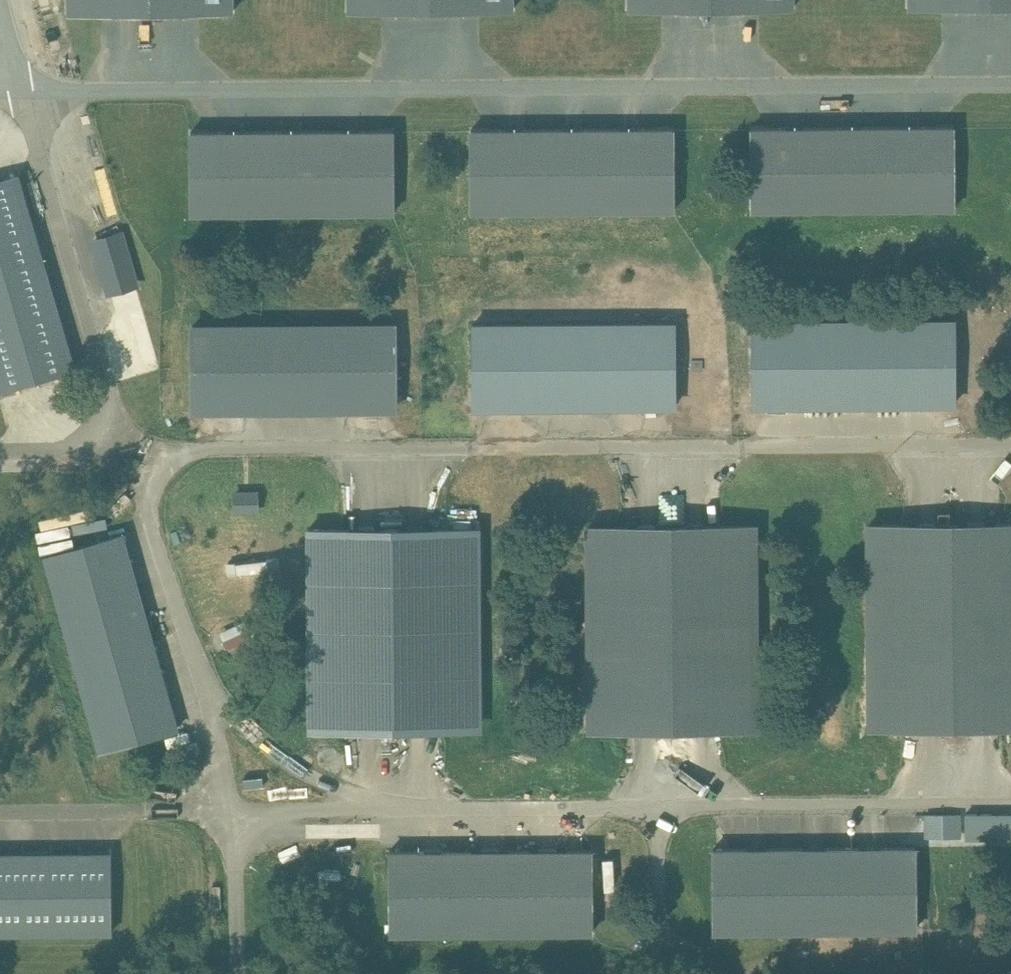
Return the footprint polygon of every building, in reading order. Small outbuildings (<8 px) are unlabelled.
[(72,15),(234,13),(234,0),(72,0),(72,15)] [(630,9),(798,8),(798,0),(630,0),(630,9)] [(677,212),(676,127),(476,128),(476,213),(677,212)] [(954,215),(953,130),(753,130),(753,215),(954,215)] [(398,216),(398,131),(197,132),(197,217),(398,216)] [(84,370),(28,178),(0,186),(0,385),(3,394),(84,370)] [(140,282),(125,233),(98,241),(113,290),(140,282)] [(957,408),(957,323),(756,324),(756,409),(957,408)] [(397,410),(397,325),(196,325),(196,410),(397,410)] [(676,413),(676,328),(475,328),(475,413),(676,413)] [(623,429),(623,417),(575,415),(575,428),(623,429)] [(258,508),(257,494),(235,494),(235,508),(258,508)] [(872,530),(874,730),(1010,729),(1010,529),(872,530)] [(760,531),(598,532),(600,732),(762,730),(760,531)] [(474,535),(313,536),(315,736),(476,734),(474,535)] [(101,753),(182,729),(126,537),(44,561),(101,753)] [(1010,832),(1010,807),(928,807),(928,832),(1010,832)] [(917,936),(917,851),(716,851),(716,936),(917,936)] [(597,941),(597,856),(396,857),(397,941),(597,941)] [(115,858),(0,858),(0,943),(116,943),(115,858)]
